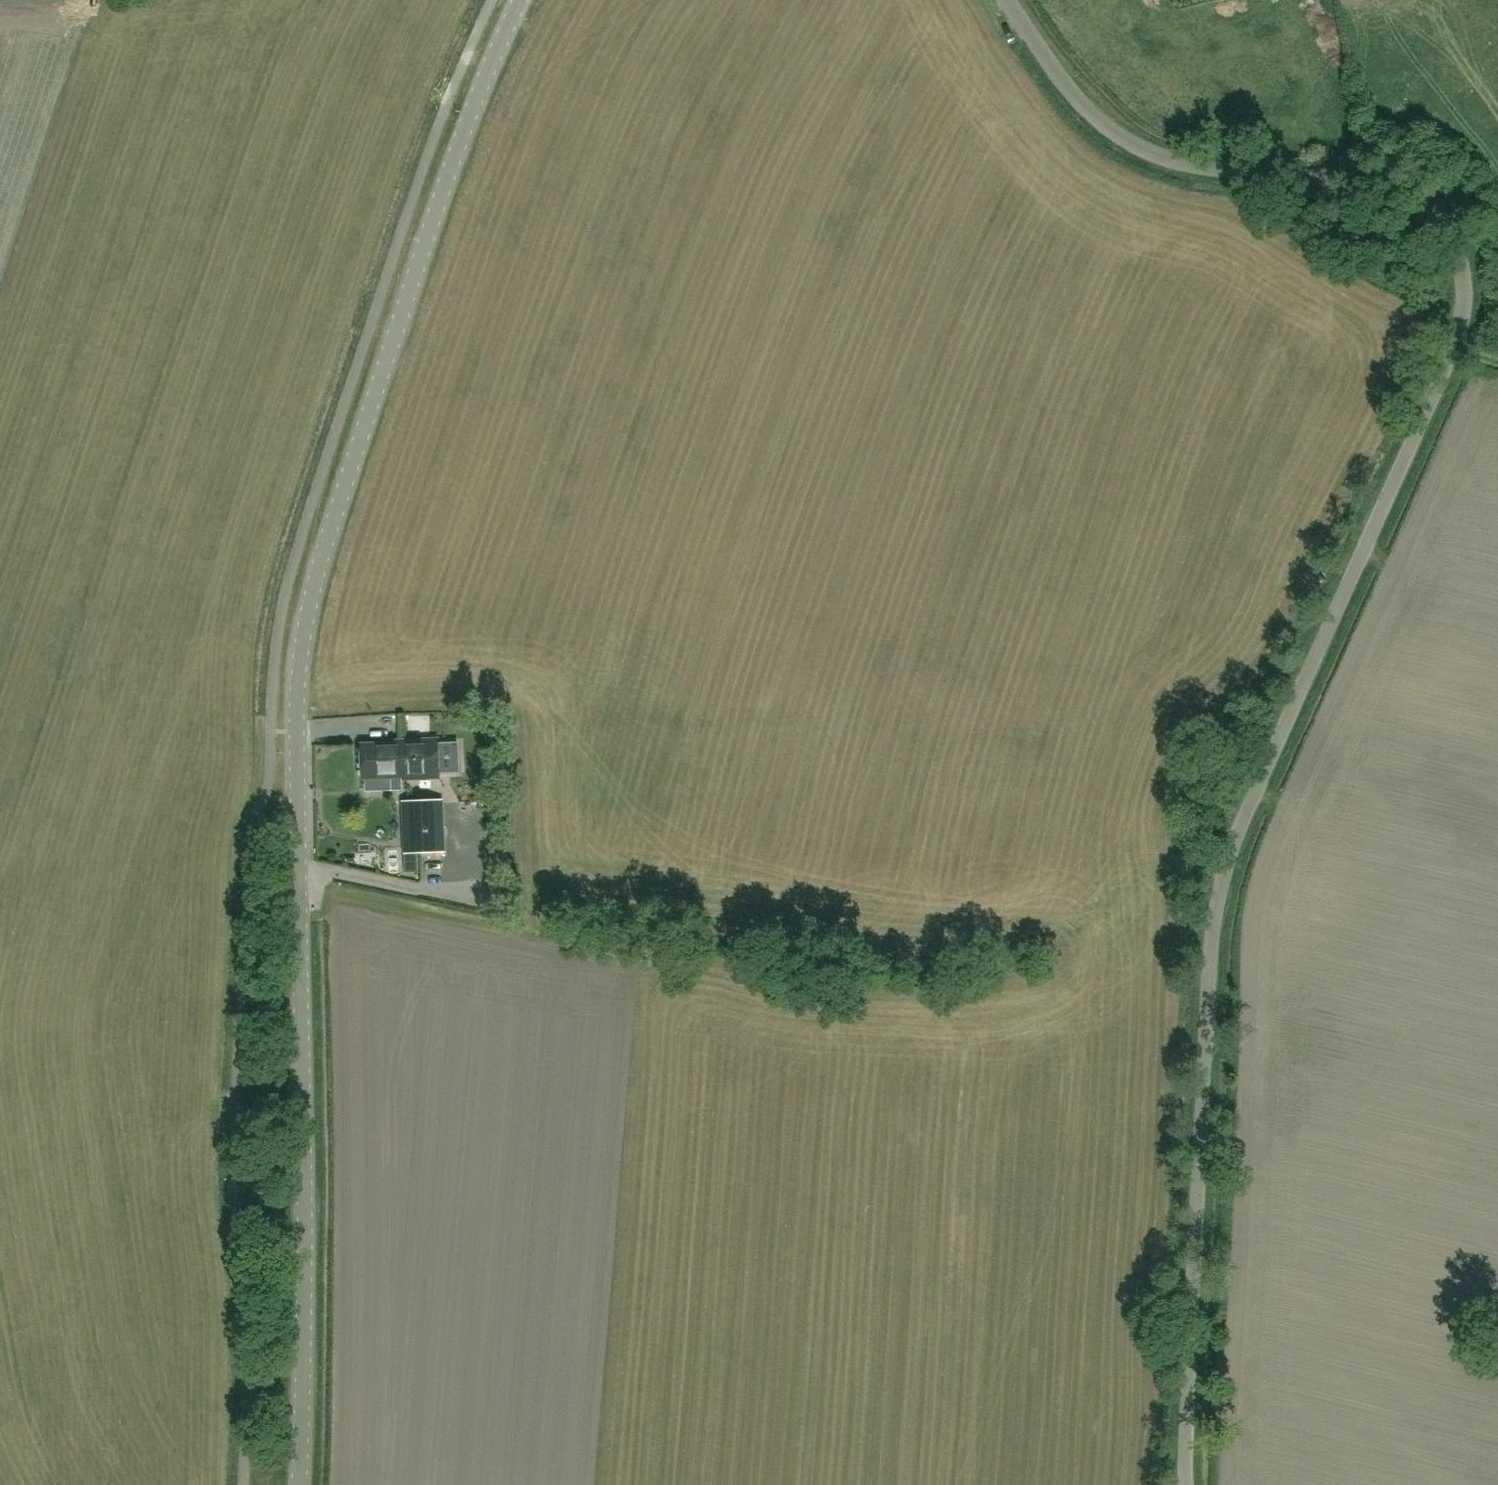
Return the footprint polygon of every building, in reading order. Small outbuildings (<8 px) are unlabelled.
[(401,741),(401,743),(403,776),(403,778),(439,776),(437,739),(401,741)] [(362,744),(363,778),(403,776),(401,743),(362,744)] [(402,801),(404,845),(404,853),(445,851),(443,799),(402,801)] [(393,871),(404,867),(398,852),(388,856),(393,871)]
